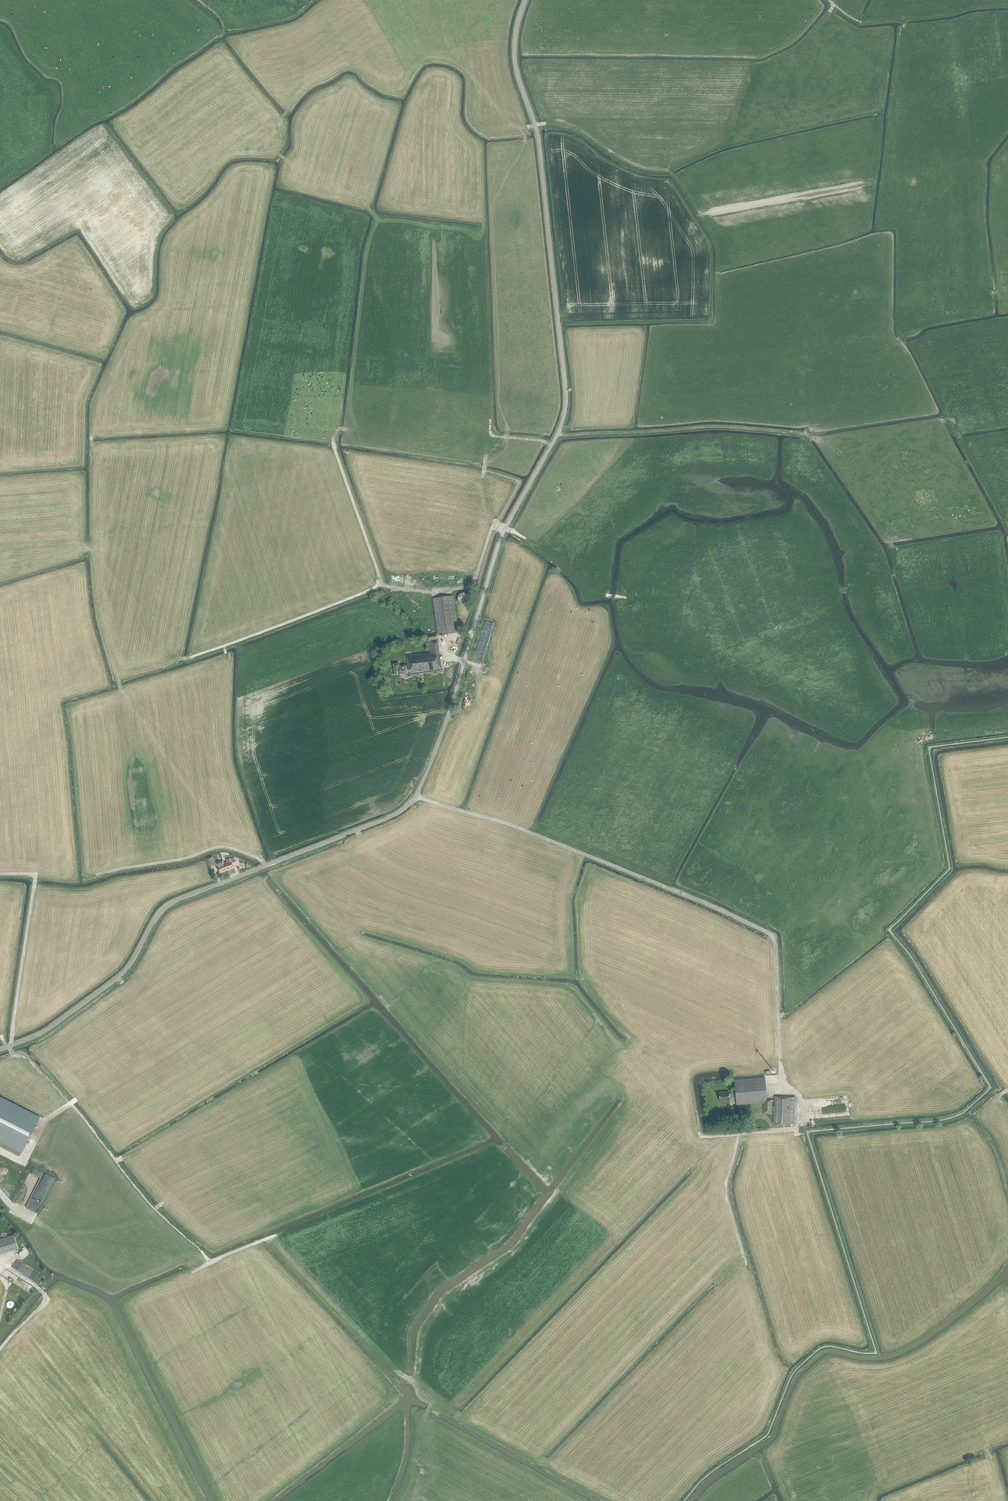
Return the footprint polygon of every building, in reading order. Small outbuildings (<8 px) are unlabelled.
[(458,601),(465,605),(470,595),(463,591),(458,601)] [(434,597),(438,635),(459,632),(455,595),(434,597)] [(491,637),(493,622),(485,620),(482,636),(491,637)] [(438,635),(438,634),(427,635),(428,641),(429,641),(431,653),(407,656),(408,665),(399,666),(399,663),(393,664),(395,675),(407,673),(408,677),(411,676),(411,675),(442,670),(437,635),(438,635)] [(216,864),(212,857),(207,859),(211,867),(216,864)] [(224,863),(226,870),(233,868),(230,858),(226,860),(227,862),(224,863)] [(226,870),(224,863),(220,865),(219,862),(216,864),(219,873),(226,870)] [(767,1099),(765,1077),(734,1080),(735,1093),(729,1094),(728,1092),(719,1093),(720,1101),(729,1100),(729,1099),(736,1099),(736,1105),(763,1102),(763,1113),(774,1114),(773,1123),(794,1124),(795,1097),(774,1096),(774,1100),(767,1099)] [(20,1154),(39,1119),(0,1099),(0,1144),(20,1154)] [(13,1235),(0,1239),(0,1254),(18,1248),(13,1235)]
